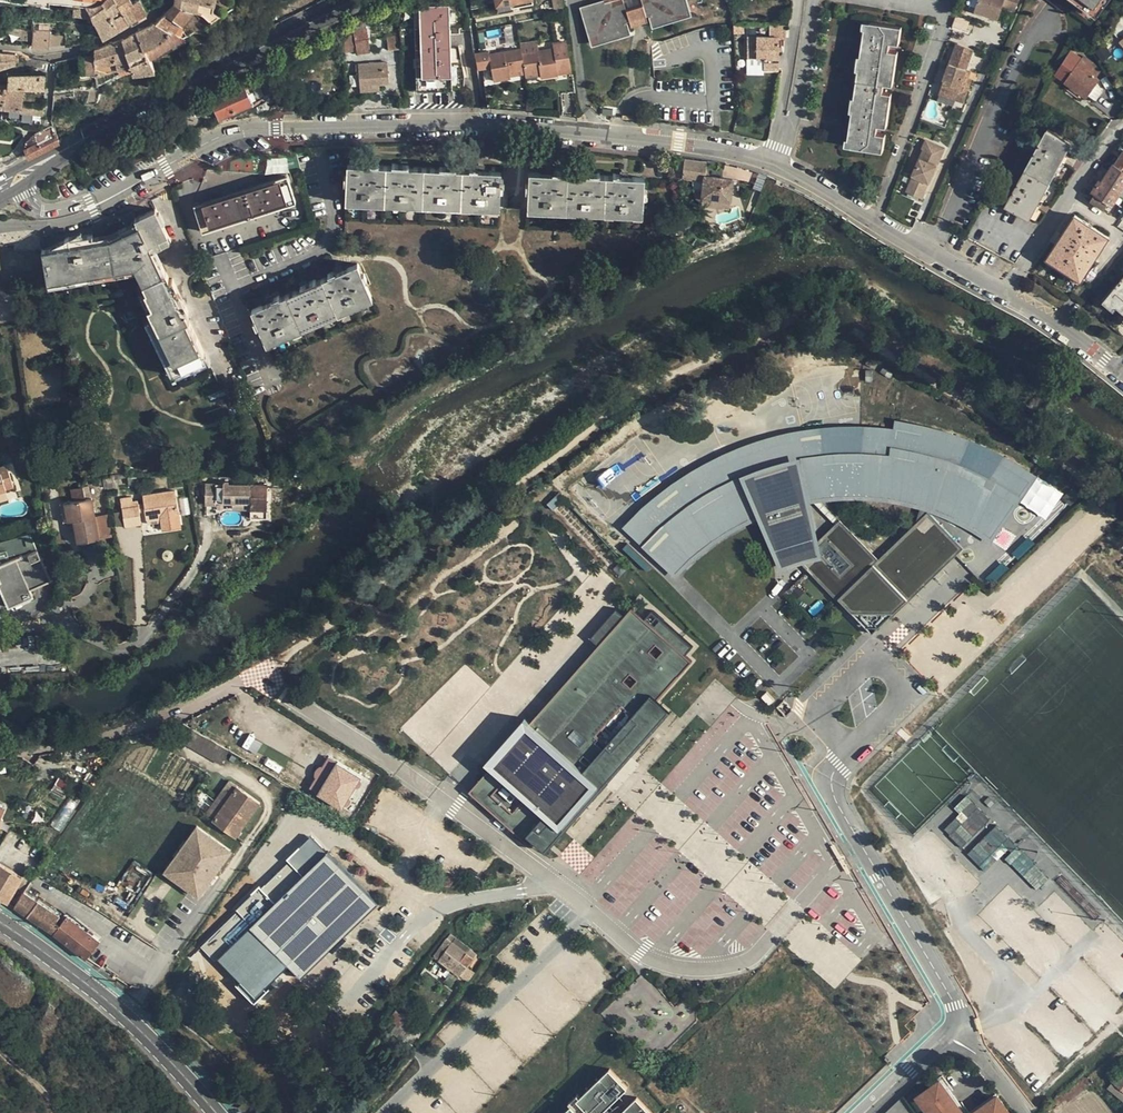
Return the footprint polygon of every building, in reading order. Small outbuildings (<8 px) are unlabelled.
[(74,62),(76,77),(77,83),(90,81),(89,76),(98,76),(119,70),(121,77),(135,73),(158,70),(152,60),(185,38),(177,34),(182,25),(184,25),(196,12),(199,13),(200,2),(216,4),(217,0),(177,0),(176,4),(157,25),(124,42),(96,52),(96,59),(74,62)] [(74,18),(90,19),(90,23),(95,24),(97,24),(104,39),(148,13),(140,0),(135,3),(133,0),(109,0),(103,6),(98,8),(95,9),(87,9),(75,7),(74,18)] [(501,10),(534,3),(534,0),(499,0),(501,10)] [(559,0),(551,0),(552,9),(560,8),(559,0)] [(593,48),(632,36),(628,23),(636,21),(649,17),(653,29),(693,17),(688,0),(601,0),(602,2),(581,8),(593,48)] [(966,11),(999,21),(1005,3),(1019,7),(1019,5),(1022,5),(1024,0),(970,0),(966,11)] [(1093,27),(1113,0),(1055,0),(1093,27)] [(415,9),(419,92),(465,90),(469,80),(460,48),(452,49),(451,37),(462,36),(461,28),(452,29),(450,7),(415,9)] [(958,21),(955,29),(966,33),(969,25),(958,21)] [(866,30),(852,140),(855,140),(854,149),(884,153),(887,135),(879,134),(880,127),(889,128),(893,96),(884,95),(886,86),(895,87),(899,54),(891,53),(892,45),(900,46),(903,29),(873,25),(872,31),(866,30)] [(735,27),(735,35),(746,35),(746,27),(735,27)] [(749,38),(749,75),(760,75),(760,72),(780,72),(780,38),(787,38),(787,27),(771,27),(771,38),(749,38)] [(23,30),(21,42),(33,43),(33,49),(50,49),(52,33),(35,32),(23,30)] [(67,31),(68,49),(89,45),(84,30),(67,31)] [(344,37),(348,55),(357,53),(352,35),(344,37)] [(389,39),(390,52),(401,51),(400,38),(389,39)] [(370,42),(357,44),(359,57),(372,55),(370,42)] [(476,56),(479,73),(493,70),(496,83),(513,80),(512,78),(534,74),(535,80),(544,78),(544,80),(560,77),(563,96),(577,93),(568,43),(491,56),(490,53),(476,56)] [(957,49),(938,98),(963,108),(972,85),(967,83),(969,76),(965,74),(973,55),(957,49)] [(1056,77),(1088,101),(1102,83),(1098,81),(1104,73),(1085,59),(1083,62),(1073,54),(1056,77)] [(17,66),(18,57),(0,55),(0,71),(17,66)] [(360,67),(362,93),(381,91),(381,86),(390,85),(389,65),(360,67)] [(269,73),(260,77),(262,82),(272,78),(269,73)] [(22,111),(45,112),(45,107),(24,105),(28,89),(46,90),(47,76),(11,77),(10,88),(5,88),(5,86),(0,86),(0,108),(22,111)] [(212,103),(221,122),(228,118),(235,115),(237,118),(251,112),(255,110),(245,88),(212,103)] [(195,106),(180,113),(182,117),(197,110),(195,106)] [(614,109),(602,109),(602,116),(613,117),(614,109)] [(27,150),(30,158),(60,143),(53,128),(34,138),(29,142),(27,150)] [(1049,132),(1007,207),(1032,220),(1040,205),(1066,160),(1073,146),(1049,132)] [(909,192),(923,199),(930,183),(932,183),(946,149),(928,141),(924,150),(925,150),(914,176),(916,176),(909,192)] [(1111,173),(1109,172),(1094,194),(1098,197),(1094,203),(1107,212),(1111,206),(1114,207),(1122,194),(1122,157),(1111,173)] [(685,161),(684,179),(694,180),(694,189),(697,191),(705,192),(703,207),(731,211),(735,181),(707,177),(709,164),(685,161)] [(502,172),(349,166),(348,200),(357,201),(357,203),(376,204),(376,202),(394,202),(394,205),(414,206),(414,204),(432,204),(432,207),(453,207),(453,205),(471,205),(471,208),(492,209),(492,207),(500,207),(502,172)] [(530,174),(529,208),(537,208),(537,211),(558,212),(558,209),(576,210),(576,213),(597,213),(597,211),(614,212),(614,214),(635,215),(635,213),(644,213),(645,179),(530,174)] [(288,176),(196,206),(204,233),(297,203),(288,176)] [(45,250),(49,283),(139,267),(141,270),(138,272),(147,292),(146,293),(152,307),(149,309),(179,372),(192,365),(207,393),(222,387),(187,315),(189,313),(174,280),(171,281),(155,249),(172,242),(156,210),(145,215),(136,220),(139,226),(110,240),(103,241),(95,242),(94,236),(82,237),(70,239),(52,246),(53,250),(49,250),(45,250)] [(1078,217),(1050,259),(1084,282),(1112,240),(1078,217)] [(739,230),(730,236),(734,242),(743,235),(739,230)] [(359,265),(253,310),(267,341),(274,338),(275,340),(294,333),(293,331),(310,323),(310,325),(330,317),(329,315),(345,308),(346,310),(365,302),(364,300),(372,296),(359,265)] [(1105,302),(1116,312),(1119,308),(1122,311),(1122,281),(1105,302)] [(15,296),(13,282),(0,284),(0,299),(15,296)] [(893,428),(898,428),(898,426),(920,430),(941,435),(939,440),(955,445),(957,440),(969,445),(985,451),(998,458),(996,462),(1009,469),(1011,465),(1021,471),(1030,477),(995,528),(980,518),(983,514),(973,508),(970,513),(960,507),(949,503),(937,498),(933,508),(931,513),(962,527),(991,544),(1038,475),(1010,458),(979,443),(942,430),(917,424),(894,419),(893,428)] [(802,564),(798,560),(781,566),(744,478),(757,472),(779,465),(795,462),(813,544),(817,541),(809,504),(814,503),(834,524),(839,520),(821,502),(857,500),(888,502),(920,510),(921,505),(905,500),(888,497),(889,492),(877,491),(877,496),(858,494),(843,495),(842,489),(831,490),(831,495),(813,498),(801,434),(823,431),(824,437),(838,436),(838,430),(860,430),(882,432),(882,437),(896,439),(898,428),(893,428),(862,425),(837,425),(800,429),(764,437),(746,443),(724,452),(726,457),(754,516),(756,521),(758,520),(779,572),(792,567),(802,564)] [(798,560),(802,564),(827,590),(834,583),(844,594),(838,600),(871,635),(888,619),(889,621),(909,602),(898,590),(906,583),(915,592),(932,576),(923,566),(931,559),(942,570),(964,549),(931,515),(931,513),(933,508),(937,498),(949,503),(960,507),(970,513),(973,508),(983,514),(980,518),(995,528),(1030,477),(1021,471),(1011,465),(1009,469),(996,462),(998,458),(985,451),(969,445),(957,440),(955,445),(939,440),(941,435),(920,430),(898,426),(898,428),(896,439),(882,437),(882,432),(860,430),(838,430),(838,436),(824,437),(823,431),(801,434),(813,498),(831,495),(831,490),(842,489),(843,495),(858,494),(877,496),(877,491),(889,492),(888,497),(905,500),(921,505),(920,510),(916,524),(878,561),(839,520),(834,524),(817,541),(813,544),(795,462),(779,465),(757,472),(744,478),(781,566),(798,560)] [(756,521),(754,516),(738,524),(735,519),(725,525),(728,530),(718,536),(698,551),(694,547),(686,555),(690,559),(677,571),(631,528),(642,515),(646,511),(650,515),(660,506),(657,501),(660,498),(681,483),(693,475),(696,479),(708,472),(705,468),(726,457),(724,452),(695,467),(664,489),(636,514),(623,528),(677,579),(698,558),(721,540),(746,525),(756,521)] [(631,528),(677,571),(690,559),(686,555),(694,547),(698,551),(718,536),(728,530),(725,525),(735,519),(738,524),(754,516),(726,457),(705,468),(708,472),(696,479),(693,475),(681,483),(660,498),(657,501),(660,506),(650,515),(646,511),(642,515),(631,528)] [(15,487),(8,465),(0,468),(0,492),(15,487)] [(596,476),(602,487),(624,475),(618,465),(596,476)] [(108,479),(110,488),(118,487),(116,478),(108,479)] [(206,484),(206,505),(217,505),(217,503),(233,503),(233,509),(251,510),(251,519),(268,519),(269,485),(230,485),(230,482),(214,481),(214,484),(206,484)] [(80,544),(101,540),(101,536),(114,534),(110,515),(96,517),(93,499),(87,500),(85,489),(73,491),(75,503),(67,504),(70,523),(76,522),(80,544)] [(1079,497),(1072,489),(1064,496),(1071,504),(1079,497)] [(134,499),(123,501),(127,527),(144,525),(142,512),(147,511),(150,527),(164,525),(165,531),(183,528),(177,492),(145,496),(146,503),(141,504),(141,506),(135,507),(134,499)] [(558,495),(546,503),(551,510),(563,503),(558,495)] [(1120,524),(1109,535),(1122,547),(1122,526),(1120,524)] [(39,547),(33,533),(0,541),(0,558),(39,547)] [(0,567),(0,576),(3,581),(0,583),(0,586),(11,609),(36,597),(33,590),(54,581),(39,549),(0,567)] [(898,590),(909,602),(942,570),(931,559),(923,566),(932,576),(915,592),(906,583),(898,590)] [(834,583),(827,590),(838,600),(844,594),(834,583)] [(790,593),(796,600),(803,593),(797,587),(790,593)] [(535,840),(552,821),(561,828),(600,785),(591,777),(598,769),(584,757),(600,739),(614,751),(693,662),(686,656),(694,647),(662,619),(655,628),(633,608),(626,616),(617,608),(591,638),(599,646),(553,698),(561,705),(545,724),(537,716),(531,723),(526,718),(487,762),(492,767),(470,792),(530,845),(535,840)] [(760,697),(770,708),(777,701),(767,691),(760,697)] [(553,698),(537,716),(545,724),(561,705),(553,698)] [(660,699),(614,751),(600,739),(584,757),(598,769),(591,777),(600,785),(561,828),(552,821),(535,840),(547,851),(672,710),(660,699)] [(194,729),(190,726),(183,738),(213,756),(220,743),(206,735),(194,729)] [(365,776),(329,757),(312,788),(345,806),(365,776)] [(59,778),(53,786),(60,791),(66,784),(59,778)] [(293,780),(290,784),(301,791),(304,786),(293,780)] [(230,781),(207,815),(213,819),(237,786),(230,781)] [(213,819),(237,836),(261,802),(237,786),(213,819)] [(962,848),(991,820),(967,796),(955,808),(960,814),(962,812),(968,819),(963,823),(957,817),(944,829),(962,848)] [(64,805),(51,826),(60,832),(73,811),(64,805)] [(197,825),(166,871),(199,894),(209,880),(212,883),(217,876),(214,874),(231,849),(197,825)] [(1023,853),(996,825),(967,854),(985,872),(997,860),(992,855),(1003,844),(1012,853),(1005,859),(1010,865),(1011,864),(1023,853)] [(378,906),(312,839),(202,947),(216,961),(219,958),(240,980),(237,983),(256,1002),(290,968),(303,980),(378,906)] [(1035,865),(1023,853),(1011,864),(1023,876),(1035,865)] [(0,863),(0,898),(4,900),(7,894),(11,896),(20,881),(16,878),(19,873),(0,863)] [(1023,876),(1037,890),(1048,879),(1035,865),(1023,876)] [(37,901),(28,916),(54,933),(87,959),(101,941),(68,915),(67,916),(64,914),(62,918),(37,901)] [(434,955),(440,959),(453,942),(474,958),(478,953),(451,933),(434,955)] [(474,958),(453,942),(440,959),(461,975),(474,958)] [(625,971),(622,968),(615,974),(618,977),(625,971)] [(581,1097),(579,1099),(592,1112),(601,1112),(629,1087),(611,1069),(581,1097)] [(1122,1099),(1122,1069),(1108,1087),(1122,1099)] [(965,1112),(959,1104),(956,1106),(946,1092),(948,1090),(941,1080),(923,1094),(930,1103),(926,1106),(931,1112),(965,1112)] [(1108,1087),(1104,1093),(1121,1106),(1122,1103),(1122,1099),(1108,1087)] [(956,1106),(959,1104),(948,1090),(946,1092),(956,1106)] [(581,1097),(579,1094),(570,1102),(573,1105),(580,1112),(592,1112),(579,1099),(581,1097)] [(930,1103),(923,1094),(921,1096),(928,1105),(930,1103)] [(992,1100),(994,1103),(1001,1098),(999,1095),(992,1100)] [(622,1112),(653,1112),(638,1097),(622,1112)] [(1001,1098),(994,1103),(992,1100),(974,1112),(1012,1112),(1001,1098)]
